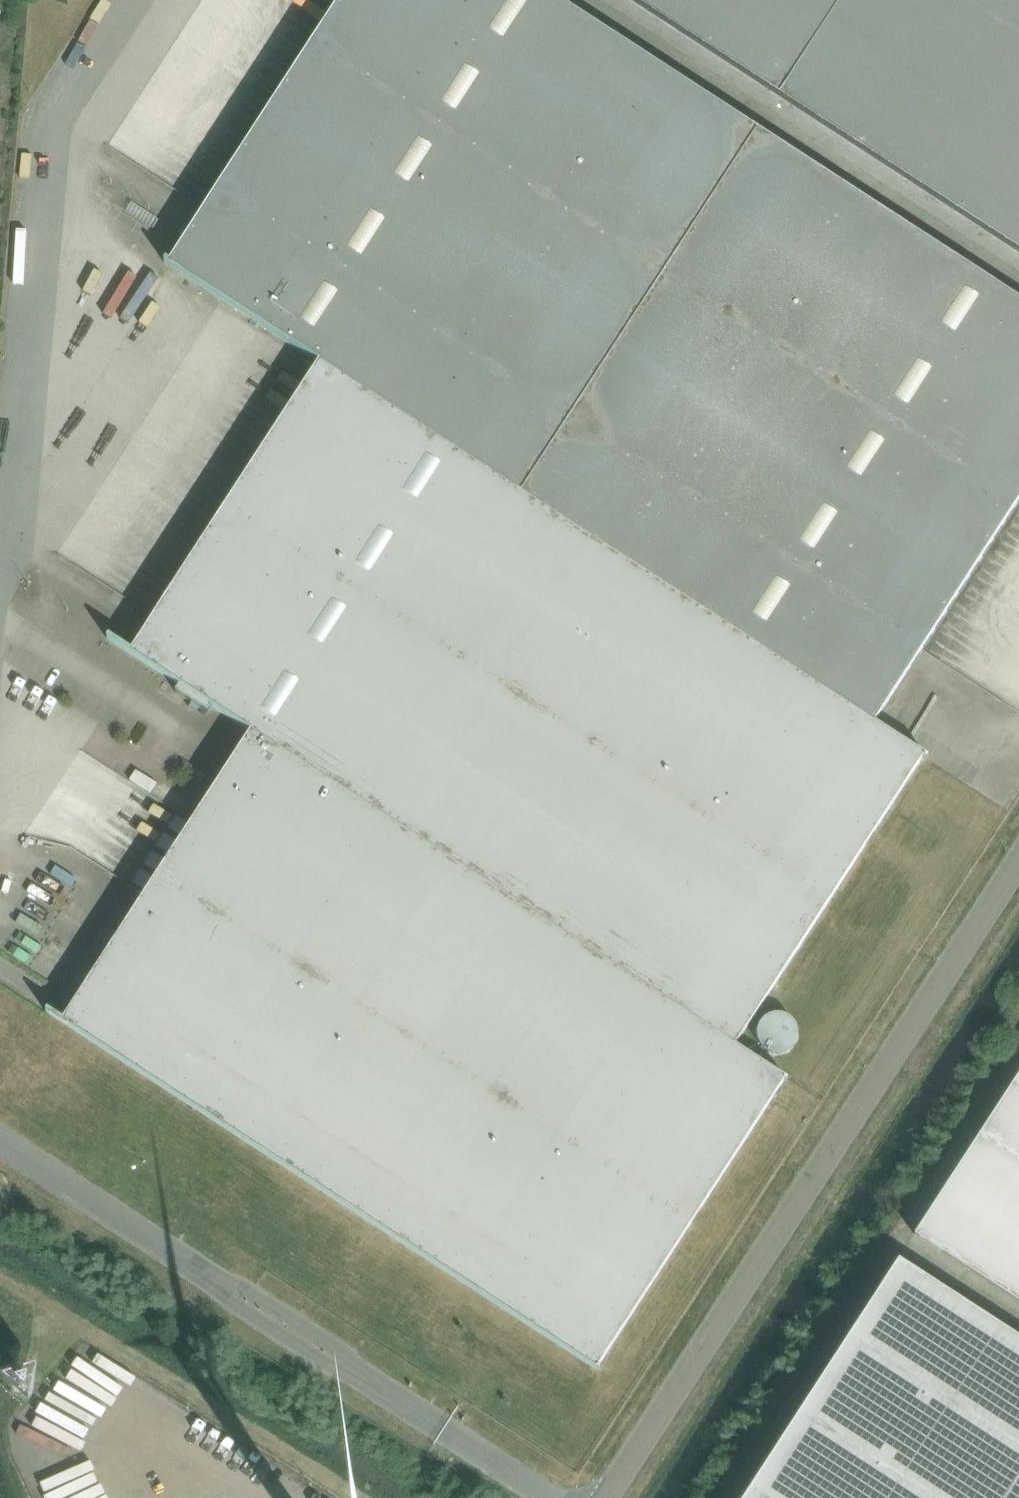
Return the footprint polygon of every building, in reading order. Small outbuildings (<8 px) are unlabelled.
[(318,363),(132,650),(109,636),(107,638),(180,686),(176,692),(192,703),(189,707),(197,712),(200,708),(208,713),(212,707),(251,732),(64,1019),(48,1009),(46,1012),(599,1371),(601,1368),(598,1367),(784,1081),(786,1083),(788,1080),(735,1046),(922,758),(926,760),(928,757),(875,723),(1018,500),(1018,301),(557,0),(340,0),(170,262),(166,259),(164,262),(318,363)] [(1018,253),(1018,0),(630,0),(1018,253)] [(915,1233),(1018,1301),(1018,1074),(915,1233)] [(744,1497),(1018,1497),(1018,1337),(900,1259),(796,1418),(748,1492),(744,1497)] [(1,1365),(26,1390),(44,1372),(18,1347),(1,1365)]
